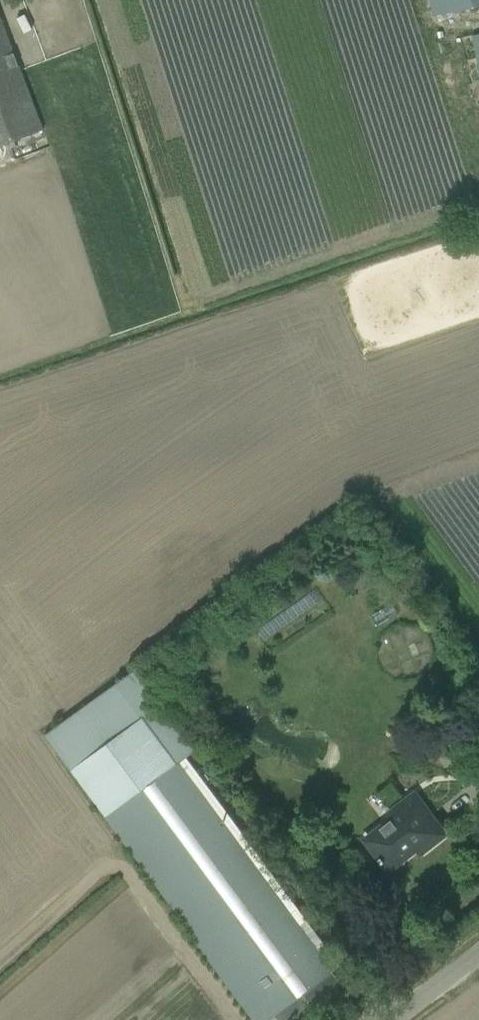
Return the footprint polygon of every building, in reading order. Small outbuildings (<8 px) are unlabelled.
[(433,15),(478,6),(478,0),(430,0),(433,15)] [(42,129),(0,16),(0,145),(42,129)] [(355,557),(352,570),(367,574),(371,561),(355,557)] [(44,735),(104,816),(123,804),(261,990),(255,995),(261,1004),(267,999),(276,1011),(329,972),(176,764),(196,749),(162,704),(136,668),(44,735)] [(370,836),(381,849),(393,864),(423,842),(427,846),(438,837),(439,836),(440,836),(440,835),(440,834),(441,832),(440,830),(428,813),(413,795),(388,814),(392,819),(370,836)]
